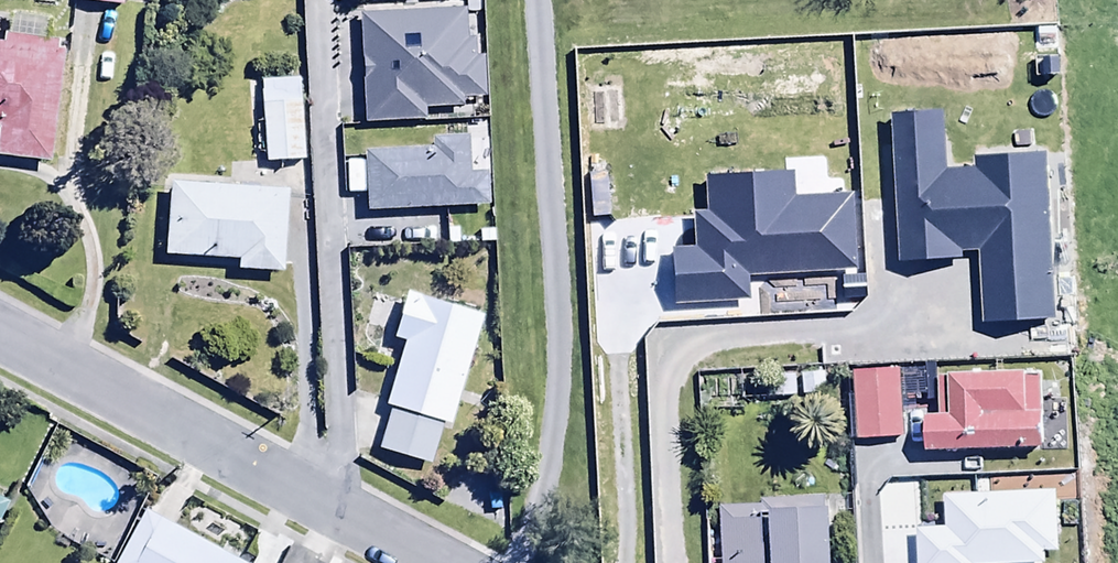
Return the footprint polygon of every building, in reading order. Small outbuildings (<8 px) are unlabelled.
[(460,10),(359,13),(361,120),(424,118),(424,106),(460,105),(460,96),(481,95),(480,55),(472,55),(471,35),(460,36),(460,10)] [(0,31),(0,34),(0,159),(44,166),(64,41),(0,31)] [(300,77),(258,80),(263,161),(305,158),(300,77)] [(432,147),(364,151),(365,210),(484,203),(482,169),(465,170),(463,134),(431,136),(432,147)] [(288,189),(167,181),(163,253),(235,258),(234,267),(283,270),(288,189)] [(485,317),(409,289),(392,335),(405,340),(382,402),(389,405),(374,446),(430,466),(485,317)] [(791,372),(767,373),(770,401),(793,399),(791,372)] [(697,375),(699,412),(743,410),(742,373),(697,375)] [(824,373),(797,375),(799,397),(826,394),(824,373)] [(857,494),(863,562),(864,562),(909,559),(903,490),(857,494)] [(719,503),(719,562),(831,562),(828,499),(719,503)] [(222,550),(142,509),(114,562),(249,562),(241,559),(243,555),(224,546),(222,550)] [(939,562),(1038,562),(1038,538),(966,538),(939,562)]
